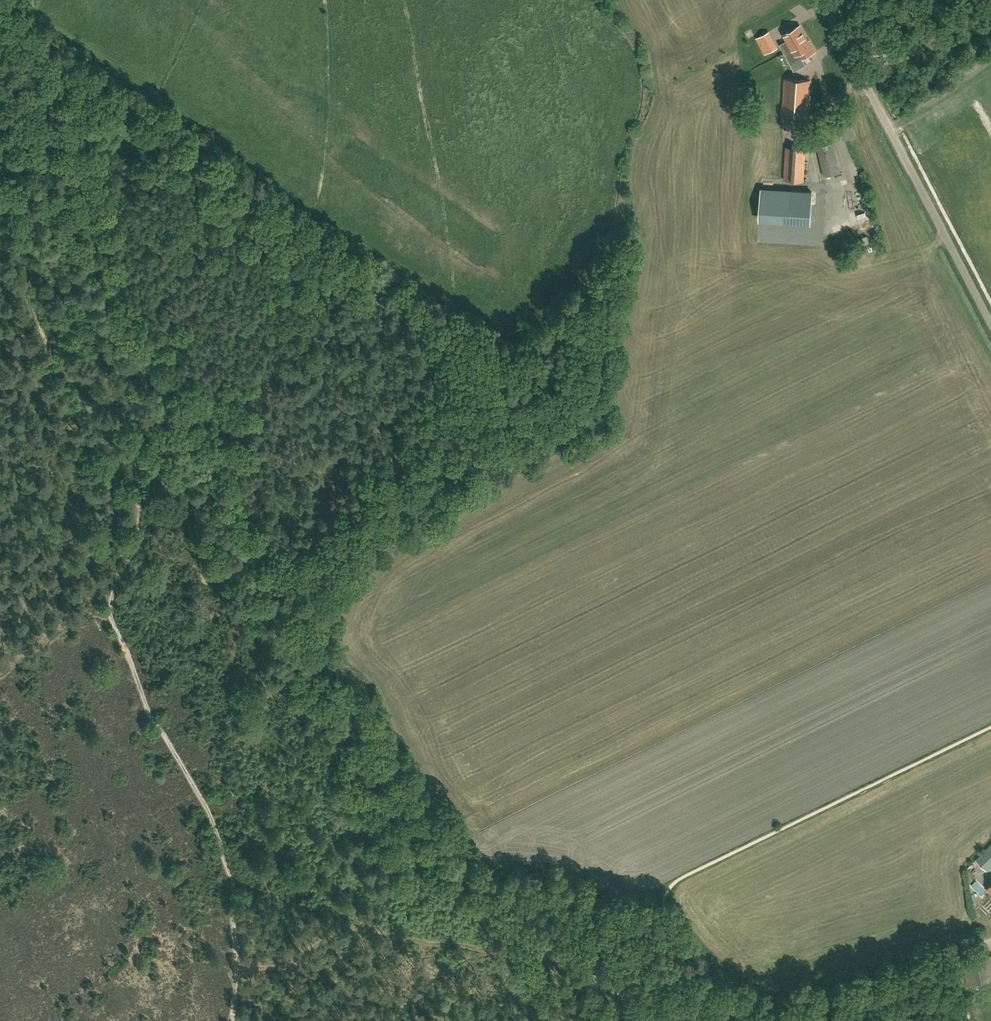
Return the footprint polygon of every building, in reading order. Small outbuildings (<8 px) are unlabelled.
[(808,41),(799,25),(783,34),(795,55),(798,53),(801,58),(815,51),(809,40),(808,41)] [(765,54),(779,47),(770,31),(757,38),(765,54)] [(895,55),(894,47),(882,49),(884,57),(895,55)] [(808,115),(810,80),(785,78),(783,113),(808,115)] [(840,120),(844,140),(857,137),(852,117),(840,120)] [(817,146),(824,175),(840,171),(834,142),(817,146)] [(786,146),(784,179),(804,181),(806,148),(786,146)] [(812,191),(791,190),(789,220),(810,222),(812,191)] [(975,859),(987,870),(990,866),(990,843),(975,859)] [(990,979),(990,954),(962,960),(967,984),(990,979)]
